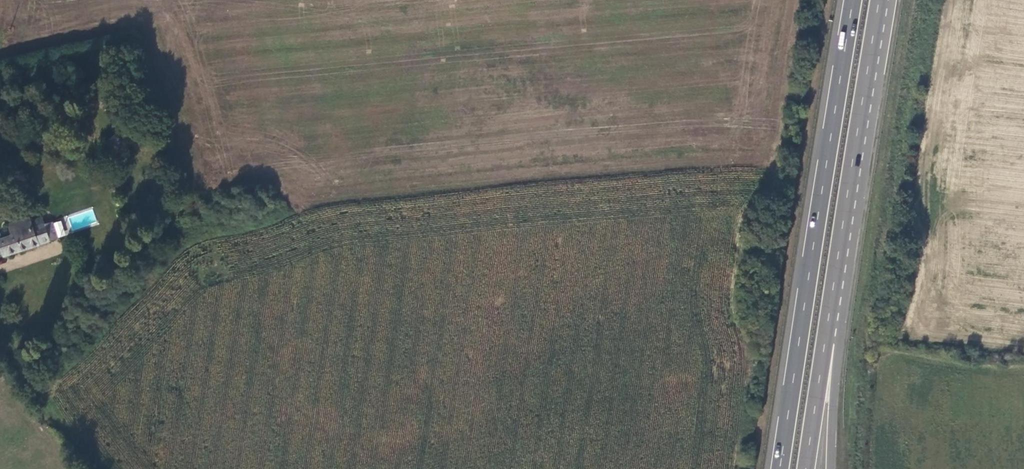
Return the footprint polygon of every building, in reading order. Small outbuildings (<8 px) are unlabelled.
[(119,132),(105,144),(110,155),(115,154),(129,144),(119,132)] [(44,225),(34,228),(32,222),(30,217),(8,224),(12,237),(0,241),(0,256),(3,255),(5,258),(50,242),(44,225)] [(42,219),(32,222),(34,228),(44,225),(42,219)] [(53,222),(44,225),(50,242),(59,240),(53,222)]
